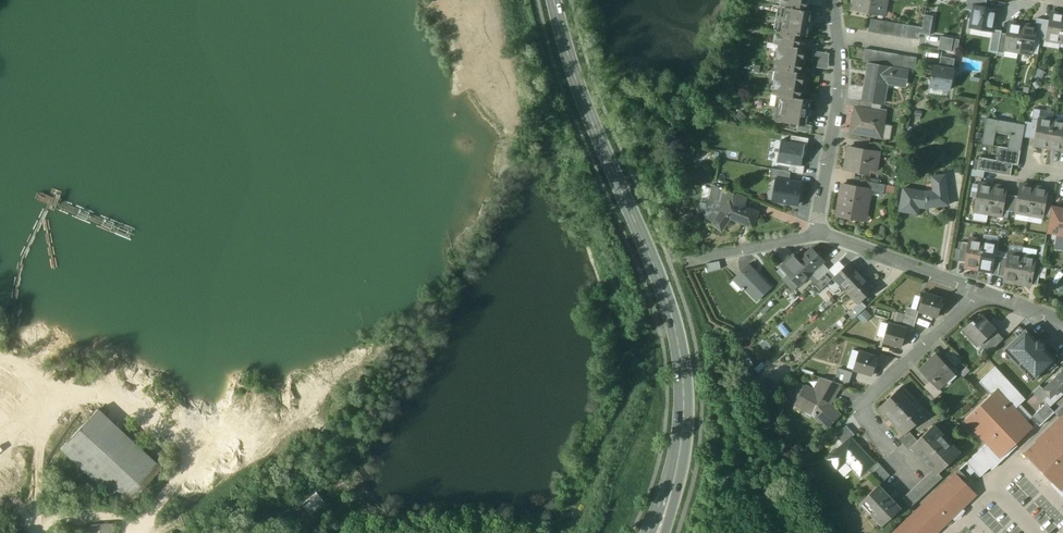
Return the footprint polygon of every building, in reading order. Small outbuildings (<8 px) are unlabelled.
[(781,6),(806,10),(807,1),(807,0),(782,0),(781,6)] [(854,9),(880,14),(882,0),(886,1),(886,0),(855,0),(854,9)] [(986,0),(967,0),(965,10),(972,11),(973,6),(985,8),(987,0),(986,0)] [(781,6),(779,6),(774,30),(777,31),(801,35),(807,36),(808,27),(812,27),(813,21),(809,20),(811,11),(806,10),(781,6)] [(985,8),(973,6),(972,11),(970,27),(992,31),(993,31),(994,30),(996,13),(994,9),(985,8)] [(1051,12),(1050,20),(1047,40),(1046,40),(1060,42),(1062,23),(1062,14),(1051,12)] [(922,28),(916,26),(915,33),(929,35),(933,16),(924,15),(922,28)] [(1043,19),(1037,18),(1035,26),(1036,26),(1034,38),(1040,39),(1043,19)] [(877,20),(870,19),(868,31),(875,33),(877,20)] [(1043,19),(1040,39),(1047,40),(1050,20),(1043,19)] [(883,21),(877,20),(875,33),(881,34),(883,21)] [(890,22),(883,21),(881,34),(888,35),(890,22)] [(896,23),(890,22),(888,35),(894,36),(896,23)] [(1022,24),(1009,22),(1007,34),(1005,49),(1005,50),(1018,52),(1022,24)] [(903,24),(896,23),(894,36),(901,37),(903,24)] [(909,25),(903,24),(901,37),(907,38),(909,25)] [(1035,26),(1022,24),(1018,52),(1031,54),(1034,38),(1036,26),(1035,26)] [(916,26),(909,25),(907,38),(914,39),(915,33),(916,26)] [(994,30),(993,31),(992,31),(989,51),(997,52),(1001,33),(1001,31),(994,30)] [(801,35),(777,31),(774,43),(779,44),(799,48),(800,45),(801,35)] [(1001,33),(997,52),(1004,53),(1005,50),(1005,49),(1007,34),(1001,33)] [(953,39),(940,36),(939,42),(952,45),(953,39)] [(959,40),(953,39),(952,45),(951,51),(957,52),(959,40)] [(952,45),(939,42),(938,49),(951,51),(952,45)] [(799,48),(779,44),(775,68),(777,68),(773,94),(780,95),(800,98),(804,73),(801,72),(804,54),(805,49),(799,48)] [(817,51),(805,49),(804,54),(816,57),(817,51)] [(872,50),(865,49),(863,61),(870,63),(872,50)] [(878,51),(872,50),(870,63),(876,64),(878,51)] [(885,52),(878,51),(876,64),(882,65),(885,52)] [(891,53),(885,52),(882,65),(889,66),(891,53)] [(897,54),(891,53),(889,66),(895,67),(897,54)] [(904,55),(897,54),(895,67),(902,68),(904,55)] [(910,56),(904,55),(902,68),(908,69),(910,56)] [(917,58),(910,56),(908,69),(915,70),(917,58)] [(955,59),(941,56),(939,67),(953,69),(955,59)] [(876,64),(870,63),(864,93),(883,96),(886,81),(906,84),(908,69),(902,68),(895,67),(889,66),(882,65),(876,64)] [(939,67),(933,66),(929,86),(950,90),(954,69),(939,67)] [(883,96),(864,93),(863,101),(874,103),(882,104),(883,96)] [(800,98),(780,95),(778,107),(775,107),(773,119),(799,124),(805,125),(806,124),(807,115),(809,116),(810,109),(808,109),(810,100),(800,98)] [(863,101),(859,100),(857,108),(872,110),(874,103),(863,101)] [(857,108),(855,107),(851,133),(881,138),(886,113),(872,110),(857,108)] [(1041,110),(1036,109),(1034,108),(1033,108),(1032,118),(1032,119),(1039,120),(1039,118),(1040,115),(1041,110)] [(1024,124),(986,118),(982,144),(993,146),(995,132),(1010,134),(1007,148),(1020,150),(1022,137),(1025,124),(1024,124)] [(1039,118),(1039,120),(1035,139),(1034,145),(1048,148),(1053,120),(1039,118)] [(1039,120),(1032,119),(1032,122),(1029,138),(1035,139),(1039,120)] [(1053,120),(1048,148),(1062,150),(1062,144),(1062,142),(1062,122),(1053,120)] [(1032,122),(1025,121),(1024,124),(1025,124),(1022,137),(1029,138),(1032,122)] [(805,125),(799,124),(798,130),(811,133),(812,125),(806,124),(805,125)] [(806,144),(781,140),(777,162),(791,164),(802,166),(806,144)] [(882,144),(869,142),(868,150),(879,152),(878,152),(881,153),(882,144)] [(879,152),(868,150),(868,151),(857,149),(858,148),(849,146),(847,159),(846,159),(845,169),(865,173),(867,165),(876,166),(878,152),(879,152)] [(1007,148),(999,147),(997,160),(979,157),(977,169),(1008,175),(1010,164),(1017,165),(1020,150),(1007,148)] [(802,166),(791,164),(790,172),(791,172),(804,174),(805,167),(802,166)] [(777,179),(790,181),(791,172),(790,172),(772,169),(770,178),(777,179)] [(985,171),(972,169),(970,176),(983,178),(985,171)] [(945,175),(932,177),(934,194),(940,193),(939,188),(946,187),(945,175)] [(798,204),(802,184),(790,181),(777,179),(773,200),(798,204)] [(886,185),(861,180),(860,187),(871,189),(871,190),(884,192),(886,185)] [(993,185),(979,183),(974,211),(988,213),(993,185)] [(859,188),(854,187),(854,186),(842,184),(837,215),(848,217),(849,214),(850,213),(858,214),(857,216),(866,217),(871,190),(871,189),(860,187),(859,188)] [(1034,187),(1020,184),(1018,196),(1015,212),(1016,212),(1029,214),(1034,187)] [(720,188),(715,185),(710,207),(704,215),(713,222),(712,224),(722,231),(733,215),(744,219),(742,223),(753,227),(759,211),(732,200),(735,193),(734,192),(734,193),(722,188),(722,187),(721,186),(720,188)] [(1007,187),(993,185),(988,213),(1002,215),(1005,194),(1007,187)] [(934,194),(925,195),(921,194),(922,191),(904,188),(901,202),(908,203),(906,212),(918,214),(919,205),(924,206),(928,205),(928,207),(949,205),(946,187),(939,188),(940,193),(934,194)] [(1048,189),(1034,187),(1029,214),(1043,217),(1046,195),(1048,189)] [(1012,195),(1005,194),(1003,210),(1009,211),(1012,195)] [(1018,196),(1012,195),(1009,211),(1016,213),(1016,212),(1015,212),(1018,196)] [(1053,196),(1046,195),(1043,216),(1049,217),(1051,209),(1053,196)] [(1051,209),(1049,217),(1047,230),(1061,233),(1059,248),(1062,249),(1062,211),(1051,209)] [(983,241),(970,239),(966,262),(965,267),(978,269),(983,241)] [(997,243),(983,241),(978,269),(991,271),(992,271),(995,255),(997,243)] [(969,243),(962,242),(961,249),(959,261),(966,262),(969,243)] [(812,247),(799,260),(811,272),(822,262),(824,260),(812,247)] [(961,249),(955,248),(952,260),(959,261),(961,249)] [(1022,255),(1008,253),(1008,258),(1004,277),(1004,281),(1017,283),(1022,255)] [(799,260),(794,255),(780,268),(798,285),(811,272),(799,260)] [(1001,256),(995,255),(992,271),(991,271),(991,274),(998,275),(1001,256)] [(1036,257),(1022,255),(1017,283),(1031,285),(1031,284),(1035,265),(1036,257)] [(1008,258),(1001,256),(998,275),(1004,277),(1008,258)] [(719,261),(706,264),(708,272),(721,269),(719,261)] [(822,262),(811,272),(814,276),(818,280),(820,278),(829,270),(822,262)] [(750,263),(734,278),(743,287),(741,289),(742,291),(745,288),(757,300),(770,288),(755,271),(756,270),(750,263)] [(834,276),(833,277),(837,281),(838,280),(847,289),(861,276),(848,263),(834,276)] [(1041,266),(1035,265),(1031,284),(1037,286),(1041,266)] [(829,270),(820,278),(826,284),(833,277),(834,276),(829,270)] [(861,276),(847,289),(855,298),(854,299),(858,303),(861,301),(873,289),(861,276)] [(815,283),(814,284),(820,290),(826,284),(820,278),(818,280),(815,283)] [(943,299),(924,293),(919,310),(919,311),(938,317),(943,299)] [(858,303),(857,306),(856,306),(849,313),(854,318),(866,307),(861,301),(858,303)] [(919,310),(907,307),(905,314),(917,318),(919,311),(919,310)] [(905,314),(904,314),(898,312),(894,325),(907,329),(906,330),(912,332),(917,318),(905,314)] [(994,329),(981,316),(974,322),(972,321),(963,329),(978,345),(994,329)] [(894,325),(888,323),(882,341),(901,347),(906,330),(907,329),(894,325)] [(994,329),(978,345),(988,354),(1003,339),(994,329)] [(1003,350),(1034,381),(1056,360),(1025,329),(1003,350)] [(961,361),(951,350),(945,356),(955,367),(961,361)] [(878,357),(859,351),(853,369),(872,375),(878,357)] [(954,373),(936,354),(936,355),(920,369),(931,381),(938,389),(939,388),(954,373)] [(1025,399),(996,367),(979,382),(991,395),(996,390),(1015,409),(1019,405),(1025,399)] [(853,372),(839,368),(834,382),(836,382),(848,386),(853,372)] [(1051,381),(1062,393),(1062,371),(1062,370),(1051,381)] [(834,382),(821,378),(819,386),(824,388),(832,389),(836,382),(834,382)] [(795,381),(787,389),(781,399),(794,406),(797,401),(796,401),(804,387),(795,381)] [(938,389),(931,381),(924,387),(935,398),(942,392),(939,388),(938,389)] [(1058,389),(1051,381),(1043,389),(1042,389),(1048,395),(1050,397),(1058,389)] [(1048,395),(1042,389),(1043,389),(1039,386),(1034,391),(1043,401),(1048,395)] [(824,388),(819,395),(804,387),(796,401),(797,401),(813,410),(814,412),(812,416),(813,417),(815,416),(827,428),(840,416),(829,404),(834,396),(829,393),(832,389),(824,388)] [(924,415),(899,389),(880,407),(904,433),(905,434),(908,431),(924,415)] [(1050,397),(1048,395),(1043,401),(1046,404),(1046,403),(1049,407),(1062,394),(1062,393),(1058,389),(1050,397)] [(1015,409),(996,390),(991,395),(965,420),(987,443),(996,452),(1010,439),(1015,444),(1032,428),(1015,409)] [(1046,404),(1037,412),(1045,421),(1054,412),(1049,407),(1046,403),(1046,404)] [(1055,412),(1060,418),(1024,453),(1061,490),(1062,488),(1062,404),(1055,412)] [(1031,418),(1019,405),(1015,409),(1032,428),(1037,423),(1031,418)] [(160,468),(96,408),(59,448),(123,507),(160,468)] [(1045,421),(1037,412),(1031,418),(1037,423),(1040,426),(1045,421)] [(846,425),(835,435),(843,443),(850,436),(850,437),(854,434),(846,425)] [(956,455),(930,428),(917,440),(911,446),(933,469),(937,473),(956,455)] [(908,431),(905,434),(904,433),(899,439),(904,444),(913,435),(908,431)] [(913,435),(904,444),(909,449),(911,446),(917,440),(913,435)] [(850,437),(850,436),(843,443),(826,458),(835,468),(844,459),(860,476),(867,469),(874,463),(850,437)] [(987,443),(967,463),(980,477),(996,461),(991,456),(996,452),(987,443)] [(874,463),(867,469),(872,474),(881,466),(876,461),(874,463)] [(881,466),(872,474),(880,484),(889,475),(881,466)] [(933,469),(916,485),(925,494),(942,478),(937,473),(933,469)] [(965,505),(963,504),(974,493),(963,481),(966,478),(959,471),(894,532),(936,532),(965,505)] [(878,484),(860,502),(882,525),(890,518),(889,517),(898,508),(888,497),(889,496),(878,484)] [(916,485),(902,498),(911,507),(925,494),(916,485)] [(318,493),(304,499),(309,512),(323,506),(318,493)] [(90,524),(90,532),(114,532),(113,523),(90,524)]
